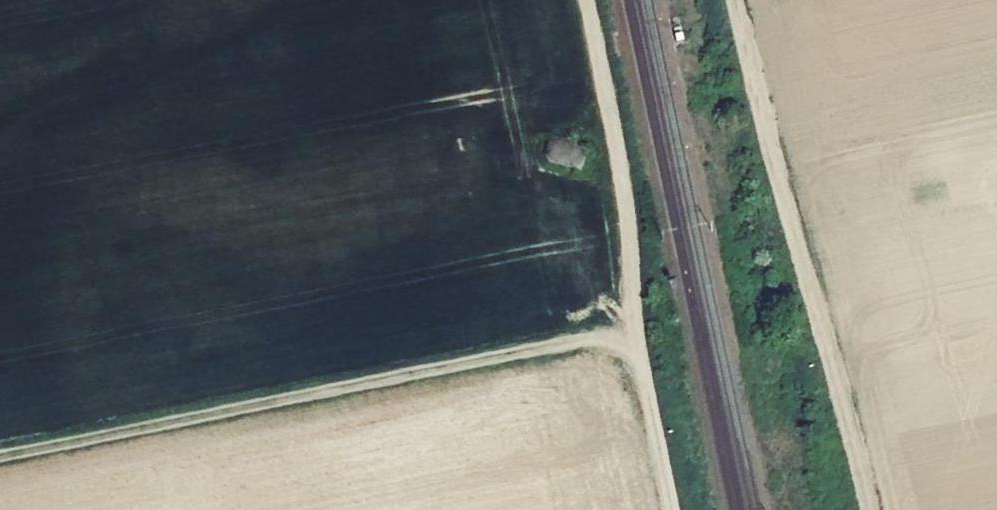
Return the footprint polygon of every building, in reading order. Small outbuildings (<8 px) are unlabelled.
[(568,135),(555,151),(577,170),(590,151),(568,135)]
